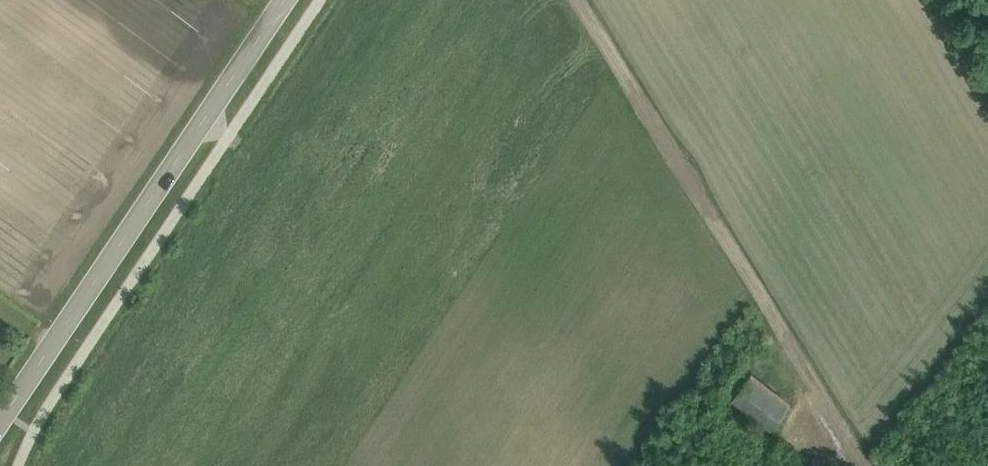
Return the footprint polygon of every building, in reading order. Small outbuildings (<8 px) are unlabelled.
[(730,399),(772,427),(791,397),(749,370),(730,399)]
